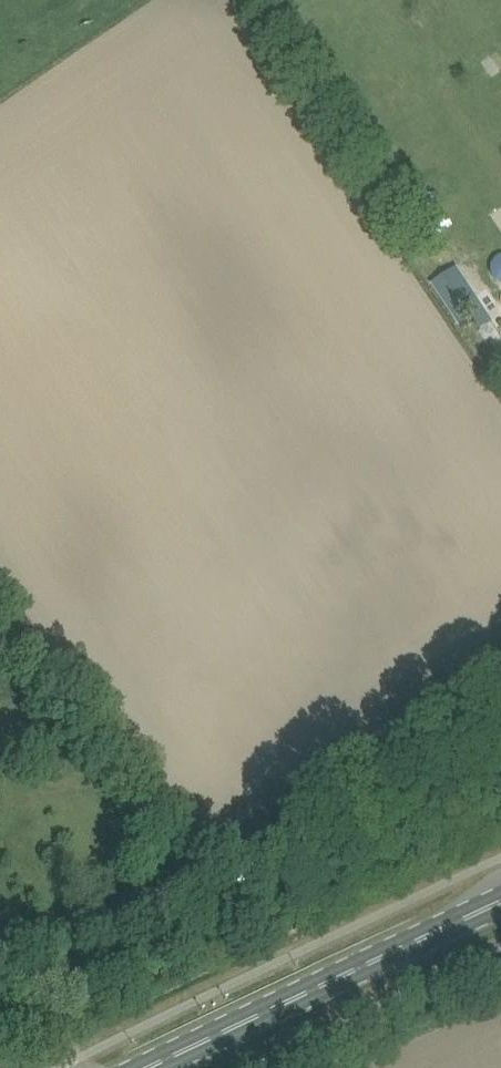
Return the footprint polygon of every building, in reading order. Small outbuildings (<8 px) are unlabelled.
[(490,271),(492,276),(496,281),(500,283),(500,284),(500,252),(499,253),(495,256),(491,260),(490,266),(490,271)]
